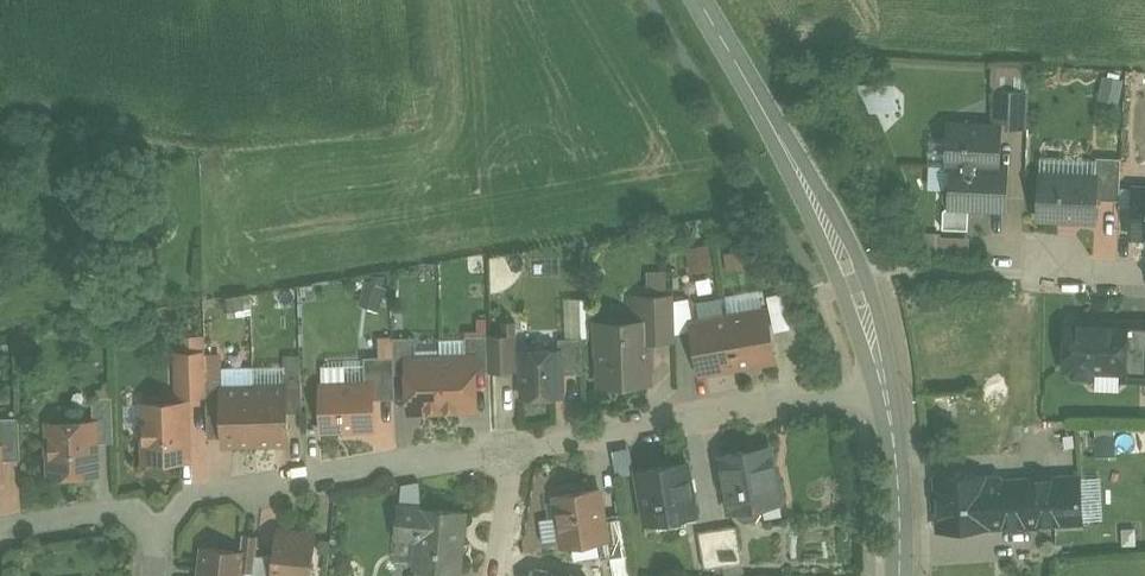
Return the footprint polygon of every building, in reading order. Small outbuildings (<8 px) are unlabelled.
[(1121,98),(1124,75),(1106,72),(1103,96),(1121,98)] [(901,108),(900,80),(868,81),(869,110),(901,108)] [(1030,89),(994,87),(993,119),(1007,120),(1007,127),(1028,128),(1030,89)] [(1001,125),(949,122),(947,164),(1007,167),(1007,166),(999,165),(1001,125)] [(1121,157),(1097,156),(1096,176),(1097,176),(1096,199),(1119,200),(1121,157)] [(1007,167),(947,164),(947,165),(952,165),(951,182),(944,188),(944,199),(950,206),(1005,208),(1007,167)] [(1096,176),(1040,173),(1038,217),(1095,220),(1096,199),(1097,176),(1096,176)] [(1144,187),(1143,208),(1134,207),(1132,236),(1144,236),(1144,187)] [(941,236),(924,235),(927,251),(940,251),(941,236)] [(947,245),(972,248),(973,238),(948,235),(947,245)] [(709,246),(683,250),(687,272),(712,268),(709,246)] [(670,283),(669,267),(650,268),(651,284),(670,283)] [(387,289),(366,282),(358,303),(380,310),(387,289)] [(675,295),(628,297),(628,312),(639,312),(639,321),(647,321),(647,339),(676,338),(675,295)] [(767,310),(729,316),(738,365),(775,359),(767,310)] [(729,316),(692,323),(700,372),(738,365),(729,316)] [(516,321),(502,321),(502,333),(488,334),(489,370),(518,369),(516,321)] [(639,321),(599,323),(600,335),(596,339),(596,354),(600,358),(601,382),(649,381),(648,370),(651,367),(651,352),(648,349),(647,339),(647,321),(639,321)] [(1117,325),(1067,323),(1065,367),(1074,377),(1089,378),(1099,368),(1123,370),(1122,379),(1144,380),(1144,322),(1122,321),(1117,325)] [(488,334),(465,334),(466,355),(475,355),(475,370),(489,370),(488,334)] [(416,336),(394,336),(394,348),(394,355),(395,373),(408,372),(408,357),(416,356),(416,336)] [(583,373),(582,337),(559,338),(559,348),(561,348),(561,373),(583,373)] [(559,348),(522,349),(523,397),(562,395),(561,373),(561,348),(559,348)] [(206,351),(177,352),(179,395),(207,394),(207,383),(207,378),(206,351)] [(387,355),(364,356),(365,382),(373,382),(374,398),(395,398),(395,373),(394,355),(387,355)] [(466,355),(441,356),(443,409),(476,408),(475,370),(475,355),(466,355)] [(416,356),(408,357),(408,372),(410,410),(443,409),(441,356),(416,356)] [(302,375),(285,375),(285,385),(286,385),(287,385),(288,411),(303,410),(302,375)] [(224,387),(223,377),(207,378),(207,383),(207,394),(208,413),(222,413),(221,387),(224,387)] [(365,382),(321,384),(322,429),(375,427),(374,398),(373,382),(365,382)] [(285,385),(255,386),(256,443),(289,441),(288,411),(287,385),(286,385),(285,385)] [(224,387),(221,387),(222,413),(223,443),(256,443),(255,386),(224,387)] [(114,442),(113,396),(93,397),(93,421),(95,421),(95,442),(114,442)] [(187,402),(144,403),(144,420),(140,425),(140,434),(145,439),(145,459),(150,463),(168,463),(173,458),(189,458),(187,402)] [(0,417),(0,441),(1,460),(21,459),(20,416),(0,417)] [(61,428),(53,436),(50,436),(46,441),(46,453),(51,457),(52,479),(73,479),(78,474),(96,473),(95,442),(95,421),(93,421),(60,422),(61,428)] [(1114,437),(1093,439),(1094,460),(1116,458),(1114,437)] [(768,444),(720,453),(730,509),(783,499),(778,475),(774,476),(768,444)] [(630,447),(613,450),(616,473),(634,470),(630,447)] [(687,460),(638,469),(647,523),(696,514),(687,460)] [(1058,478),(999,481),(1001,524),(1081,520),(1078,464),(1057,465),(1058,478)] [(999,481),(984,482),(983,474),(937,477),(939,528),(986,526),(986,525),(1001,524),(999,481)] [(599,488),(556,495),(563,545),(570,543),(573,563),(602,559),(599,539),(607,538),(603,515),(599,488)] [(465,511),(399,505),(396,536),(419,538),(417,568),(452,572),(460,572),(465,511)] [(622,513),(603,515),(607,538),(599,539),(602,559),(612,558),(628,555),(622,513)] [(736,525),(717,528),(724,565),(742,562),(736,525)] [(717,528),(698,531),(705,568),(724,565),(717,528)] [(278,531),(275,556),(273,575),(310,575),(315,535),(278,531)] [(258,537),(243,535),(241,550),(243,551),(241,568),(254,570),(256,554),(258,537)] [(205,546),(201,575),(240,575),(241,568),(243,551),(241,550),(205,546)] [(256,554),(254,570),(254,575),(273,575),(275,556),(256,554)] [(612,558),(615,575),(631,575),(628,555),(612,558)] [(539,566),(537,575),(590,575),(539,566)]
